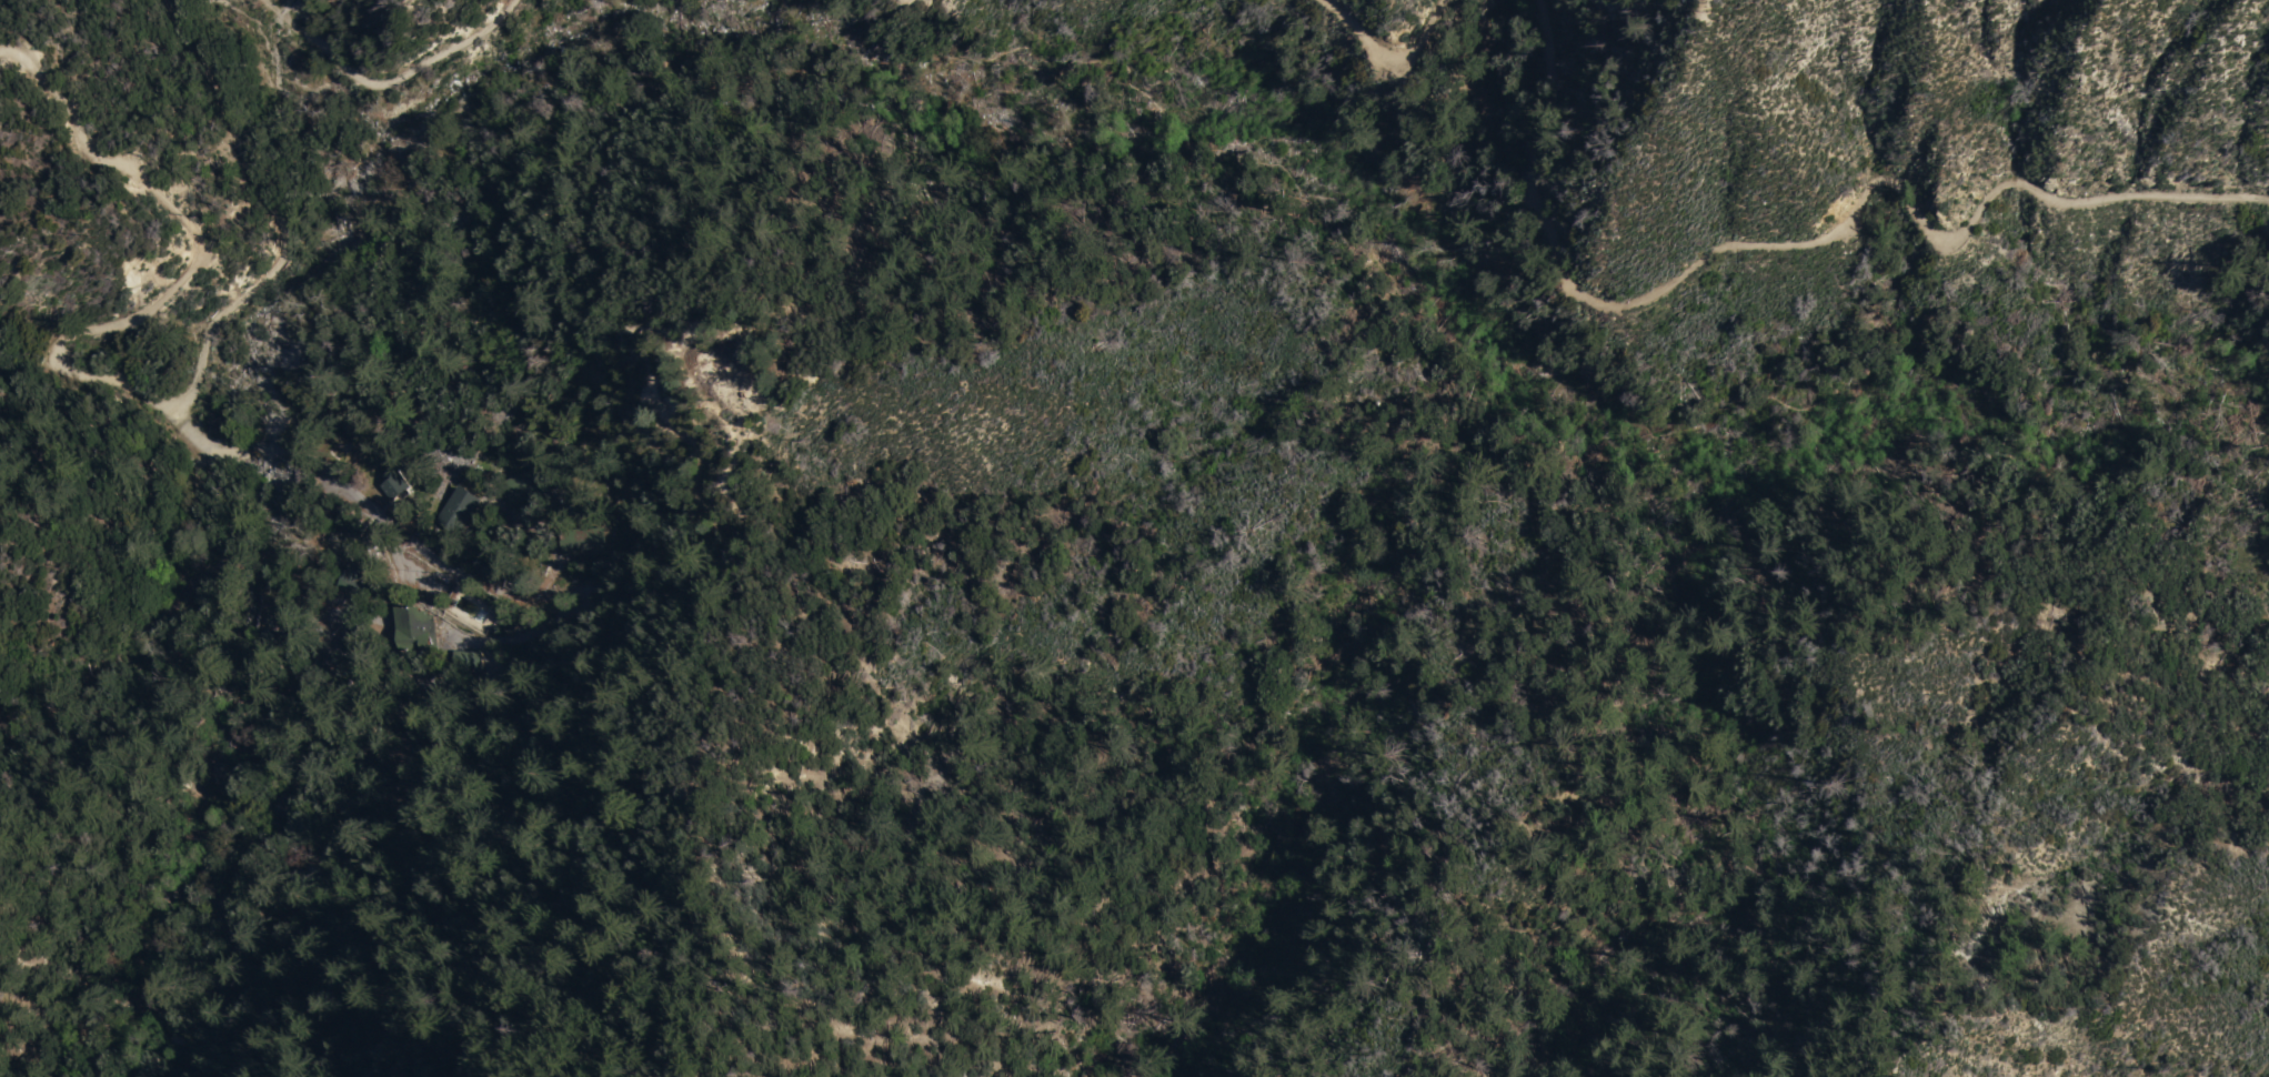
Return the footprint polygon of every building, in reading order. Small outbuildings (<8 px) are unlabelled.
[(376,483),(386,499),(405,488),(395,472),(376,483)] [(435,519),(460,482),(483,499),(459,534),(435,519)] [(500,572),(495,584),(480,576),(485,565),(500,572)] [(435,605),(436,648),(393,650),(392,605),(435,605)] [(483,651),(482,665),(446,665),(446,650),(483,651)]
